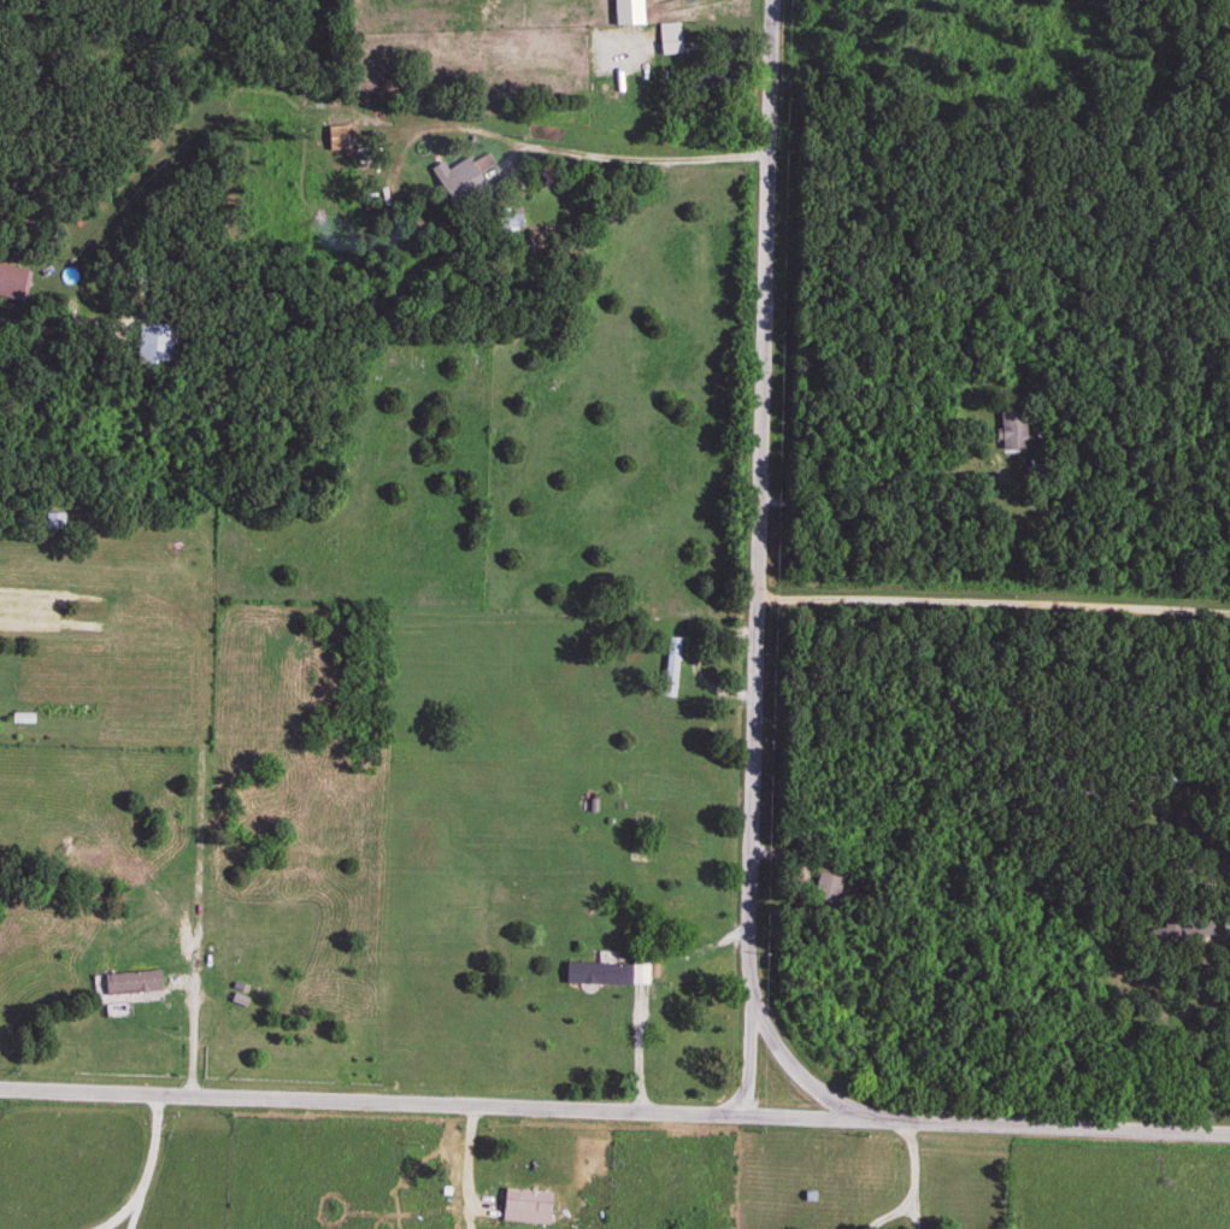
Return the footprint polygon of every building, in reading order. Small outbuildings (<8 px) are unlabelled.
[(658,50),(678,50),(678,24),(658,24),(658,50)] [(448,204),(484,187),(478,174),(493,167),(486,152),(435,176),(448,204)] [(519,212),(489,212),(489,229),(519,229),(519,212)] [(998,453),(1026,453),(1026,412),(998,412),(998,453)] [(63,530),(63,513),(45,513),(45,530),(63,530)] [(670,676),(679,676),(679,649),(670,649),(670,676)] [(827,912),(836,912),(836,877),(827,877),(827,912)] [(1222,910),(1222,937),(1229,937),(1229,910),(1222,910)] [(1160,919),(1162,930),(1149,931),(1152,947),(1211,939),(1207,912),(1160,919)] [(625,965),(564,964),(564,985),(625,986),(625,965)] [(648,965),(628,965),(628,986),(648,986),(648,965)] [(500,1223),(549,1226),(551,1192),(502,1190),(500,1223)]
